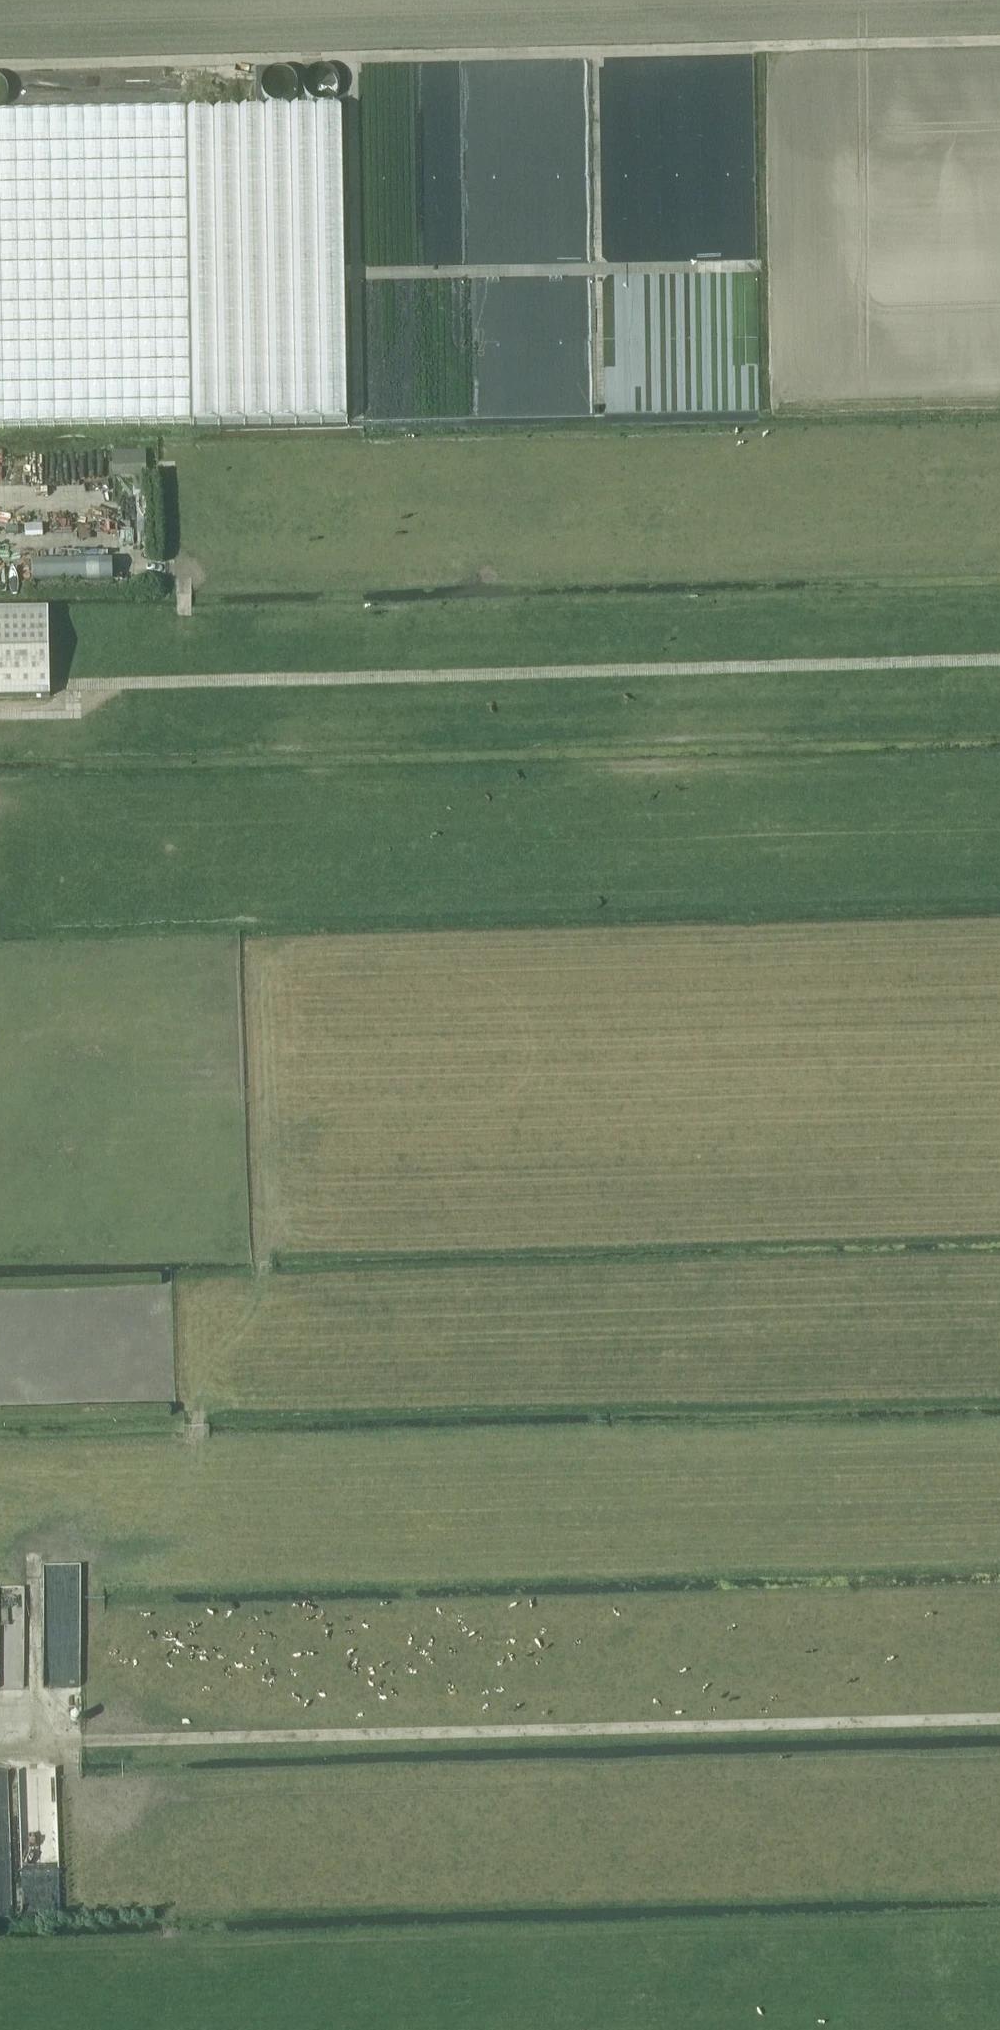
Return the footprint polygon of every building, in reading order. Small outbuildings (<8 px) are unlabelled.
[(343,109),(187,112),(193,426),(347,424),(343,109)] [(193,426),(187,112),(0,115),(0,430),(193,426)] [(114,477),(147,476),(146,452),(113,453),(114,477)] [(50,687),(50,678),(49,612),(0,613),(0,697),(50,696),(50,687)]
